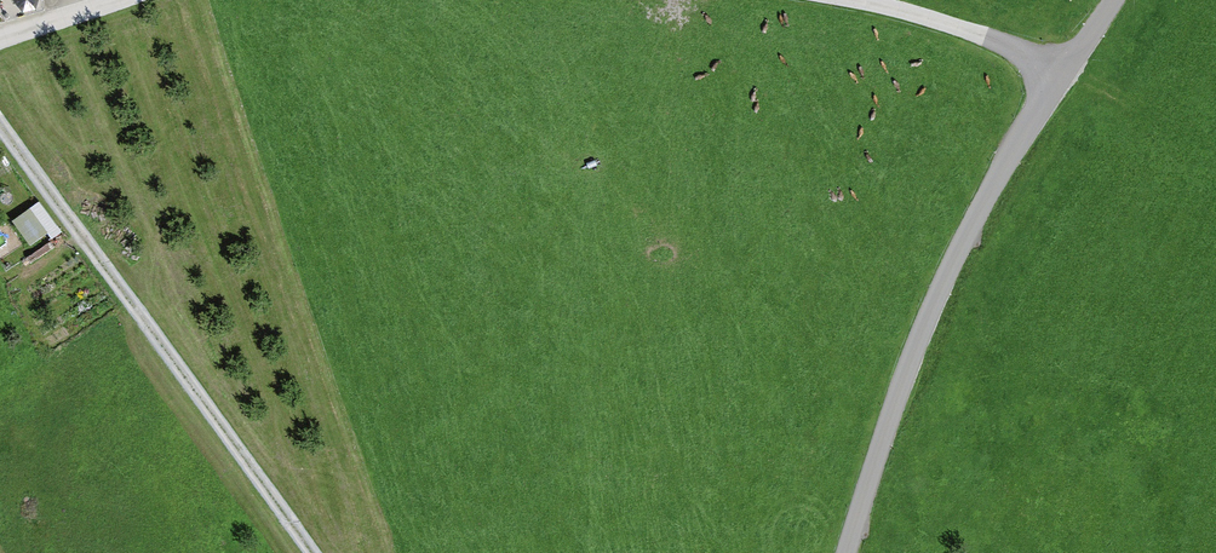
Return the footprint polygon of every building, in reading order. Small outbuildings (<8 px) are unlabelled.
[(17,215),(34,245),(62,229),(44,199),(17,215)]
